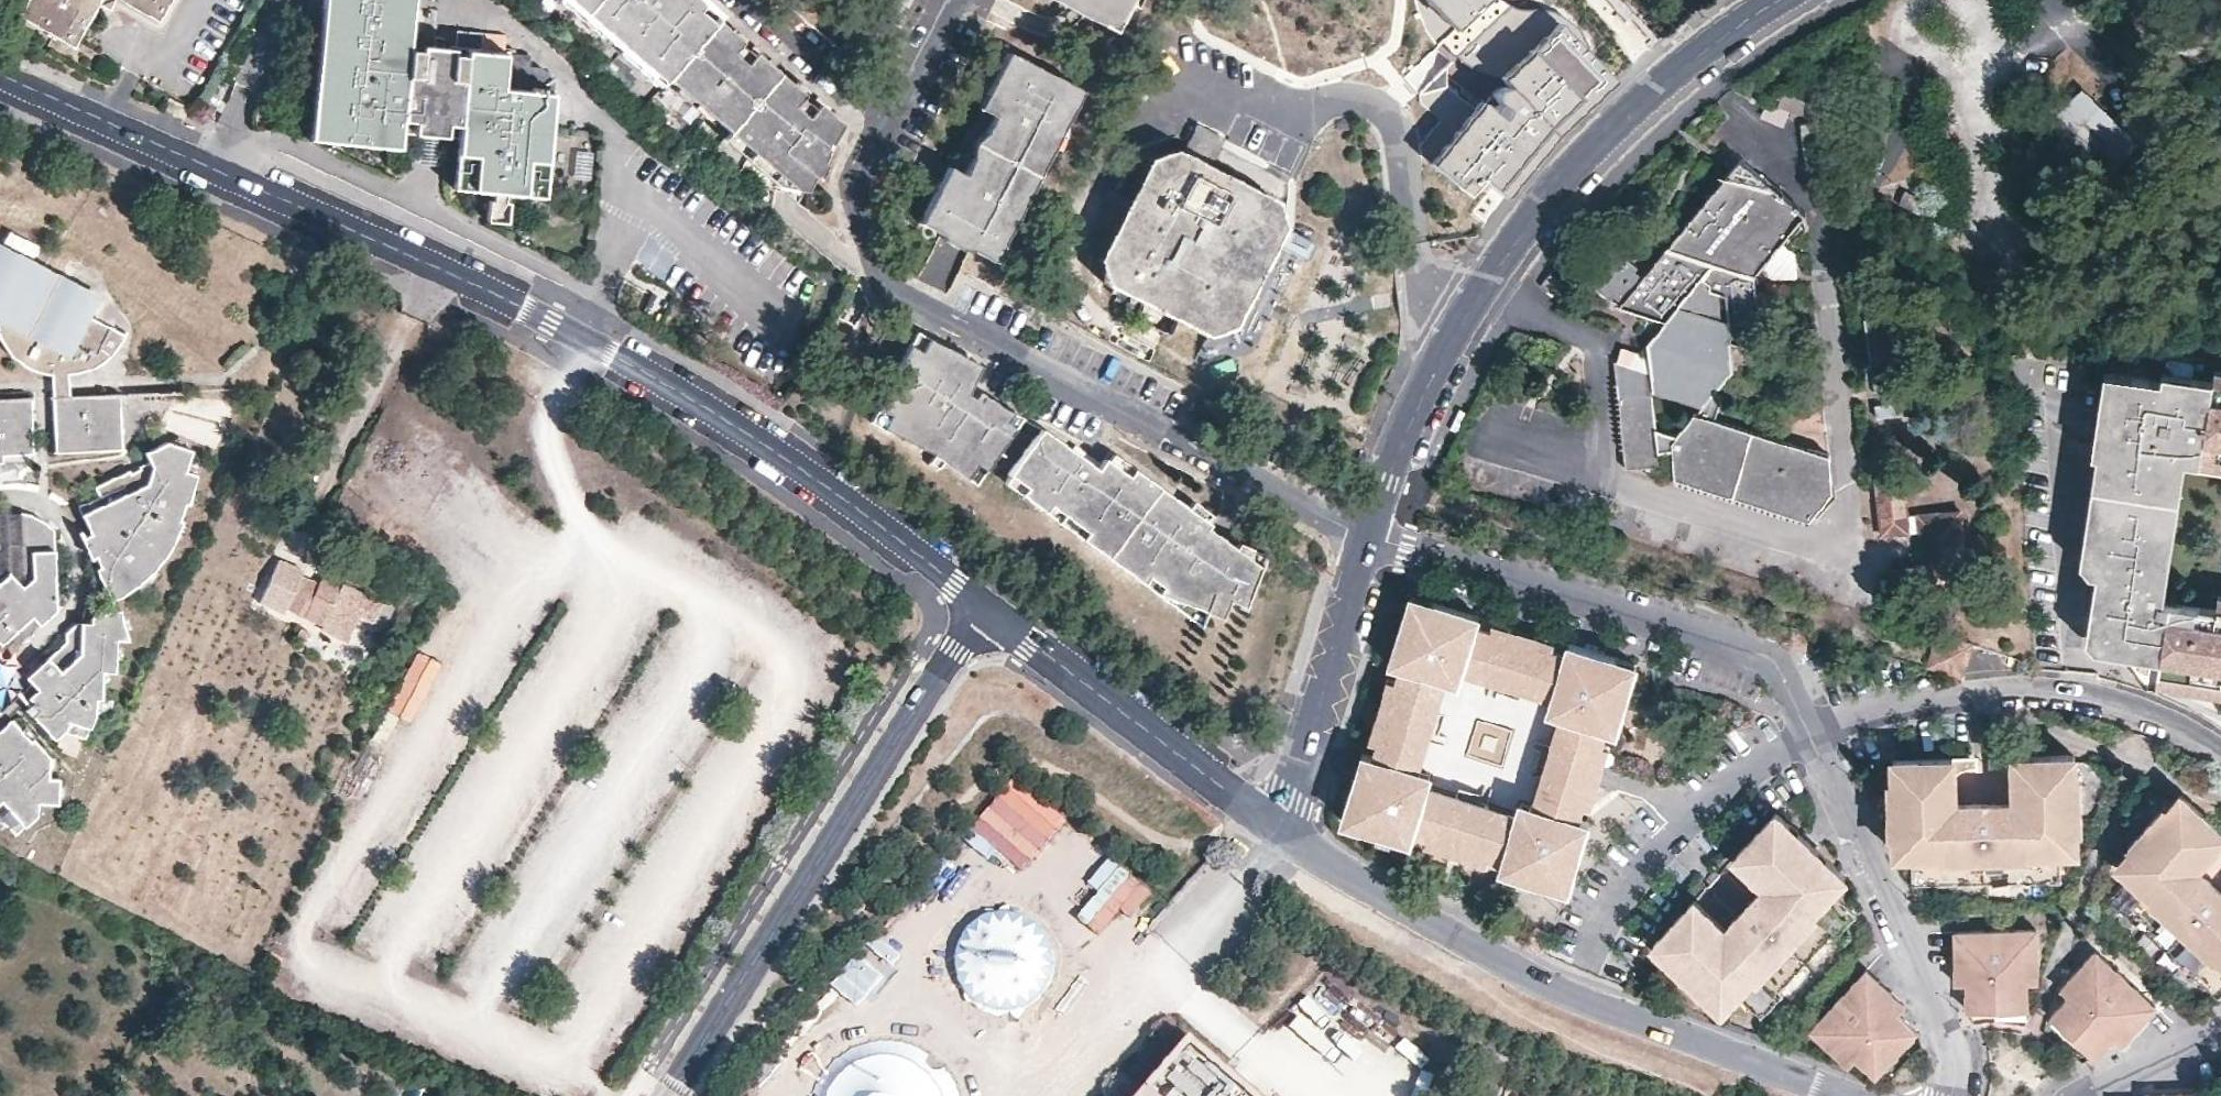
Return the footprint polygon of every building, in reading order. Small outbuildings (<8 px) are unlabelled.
[(18,17),(73,49),(96,7),(115,0),(157,24),(171,0),(27,0),(18,17)] [(307,142),(396,151),(397,134),(455,140),(450,190),(541,198),(551,87),(539,71),(528,70),(528,59),(463,52),(463,59),(449,57),(450,51),(420,48),(419,55),(406,53),(411,0),(321,0),(307,142)] [(569,8),(577,0),(559,0),(569,8)] [(569,8),(656,84),(659,81),(717,14),(702,0),(577,0),(569,8)] [(1115,30),(1130,2),(1131,0),(1057,0),(1115,30)] [(1456,59),(1509,9),(1499,0),(1420,0),(1428,34),(1456,59)] [(1513,11),(1509,9),(1456,59),(1427,87),(1416,97),(1438,115),(1432,121),(1436,125),(1420,144),(1421,155),(1474,199),(1487,183),(1503,196),(1517,178),(1493,159),(1510,139),(1528,154),(1579,93),(1581,90),(1583,86),(1585,81),(1585,78),(1586,75),(1587,71),(1587,66),(1587,62),(1587,59),(1586,55),(1586,51),(1584,47),(1583,43),(1581,40),(1579,36),(1577,34),(1575,31),(1572,28),(1569,25),(1565,22),(1561,19),(1556,17),(1551,15),(1548,14),(1543,13),(1538,13),(1535,13),(1531,13),(1527,13),(1524,13),(1520,13),(1516,12),(1513,11)] [(754,45),(717,14),(659,81),(773,181),(806,188),(812,176),(817,179),(825,164),(821,161),(829,147),(843,122),(817,99),(754,45)] [(1076,90),(1003,53),(981,94),(997,103),(989,117),(980,133),(979,133),(971,139),(967,147),(966,152),(967,158),(958,175),(951,189),(936,181),(914,223),(936,234),(940,227),(968,242),(964,250),(987,261),(1076,90)] [(1778,107),(1788,111),(1819,123),(1824,109),(1783,92),(1778,107)] [(2095,186),(2135,144),(2081,92),(2059,115),(2041,134),(2095,186)] [(997,103),(981,94),(978,100),(973,108),(989,117),(997,103)] [(162,113),(181,121),(187,110),(168,101),(162,113)] [(1783,126),(1788,111),(1778,107),(1766,103),(1761,118),(1783,126)] [(1820,166),(1815,123),(1800,126),(1805,168),(1820,166)] [(1223,139),(1197,125),(1182,152),(1176,148),(1148,159),(1098,258),(1106,284),(1208,336),(1233,327),(1285,227),(1275,199),(1209,166),(1223,139)] [(833,151),(829,147),(821,161),(825,164),(833,151)] [(1738,162),(1665,250),(1710,264),(1753,278),(1779,244),(1803,214),(1738,162)] [(958,175),(943,167),(940,173),(936,181),(951,189),(958,175)] [(806,188),(773,181),(772,186),(781,188),(799,201),(806,188)] [(1919,214),(1924,202),(1905,193),(1900,204),(1919,214)] [(505,205),(486,203),(484,223),(503,224),(505,205)] [(968,242),(940,227),(936,234),(936,236),(940,241),(950,247),(959,249),(964,250),(968,242)] [(1779,244),(1753,278),(1763,283),(1795,276),(1793,255),(1779,244)] [(56,402),(58,457),(125,454),(122,399),(71,401),(70,378),(85,377),(90,375),(100,370),(109,365),(116,357),(123,348),(128,340),(93,322),(104,298),(0,249),(0,332),(1,337),(4,344),(12,357),(18,363),(28,371),(38,374),(55,378),(56,402)] [(1622,302),(1619,307),(1664,320),(1699,277),(1710,264),(1665,250),(1643,277),(1634,271),(1636,267),(1617,252),(1591,284),(1610,299),(1613,295),(1622,302)] [(1710,264),(1699,277),(1708,282),(1707,291),(1724,295),(1729,341),(1761,350),(1753,278),(1710,264)] [(1699,277),(1664,320),(1647,343),(1649,362),(1650,373),(1652,393),(1700,408),(1715,392),(1732,369),(1729,341),(1724,295),(1707,291),(1708,282),(1699,277)] [(1900,358),(1894,315),(1862,320),(1868,363),(1900,358)] [(923,338),(911,332),(904,345),(916,352),(923,338)] [(948,352),(923,338),(916,352),(904,345),(871,409),(882,415),(877,429),(929,455),(960,478),(971,464),(979,470),(1009,429),(1000,422),(1007,413),(975,396),(971,401),(961,394),(976,366),(948,352)] [(1631,356),(1629,366),(1650,373),(1649,362),(1631,356)] [(1629,366),(1614,362),(1624,469),(1658,466),(1657,452),(1672,450),(1674,478),(1811,521),(1831,498),(1826,456),(1713,420),(1720,398),(1715,392),(1700,408),(1677,435),(1656,429),(1652,393),(1650,373),(1629,366)] [(2220,379),(2220,366),(2215,365),(2212,378),(2220,379)] [(2191,374),(2162,370),(2161,379),(2190,383),(2191,374)] [(2109,371),(2104,405),(2111,406),(2114,383),(2135,386),(2136,375),(2109,371)] [(1910,428),(1902,373),(1870,378),(1878,433),(1910,428)] [(2216,600),(2216,603),(2216,604),(2163,597),(2164,596),(2184,462),(2220,468),(2220,379),(2212,378),(2191,374),(2190,383),(2161,379),(2136,375),(2135,386),(2114,383),(2111,406),(2120,407),(2116,433),(2134,436),(2131,457),(2097,452),(2084,535),(2094,537),(2088,572),(2096,573),(2089,614),(2164,624),(2157,675),(2156,682),(2220,692),(2220,601),(2216,600)] [(174,388),(159,427),(215,447),(229,408),(174,388)] [(34,403),(0,404),(0,467),(5,467),(5,459),(36,458),(34,403)] [(2111,406),(2104,405),(2097,452),(2131,457),(2134,436),(2116,433),(2120,407),(2111,406)] [(882,415),(871,409),(864,422),(877,429),(882,415)] [(1017,418),(1007,413),(1000,422),(1009,429),(1017,418)] [(1122,476),(1099,459),(1091,469),(1070,453),(1037,429),(1002,475),(1019,488),(1015,494),(1076,539),(1136,582),(1147,591),(1198,610),(1215,617),(1215,616),(1221,599),(1237,606),(1252,566),(1228,548),(1200,528),(1203,524),(1175,504),(1128,469),(1122,476)] [(190,509),(199,479),(188,475),(194,454),(170,446),(148,457),(152,466),(141,471),(141,474),(134,477),(132,475),(98,492),(101,500),(76,512),(117,602),(136,592),(158,572),(175,549),(184,526),(181,525),(187,508),(190,509)] [(979,470),(971,464),(960,478),(969,483),(979,470)] [(2191,467),(2190,470),(2186,494),(2220,499),(2220,472),(2191,467)] [(1019,488),(1002,475),(998,481),(1015,494),(1019,488)] [(1907,534),(1906,517),(1902,480),(1876,482),(1880,536),(1907,534)] [(1958,512),(1906,517),(1907,534),(1918,533),(1923,581),(1964,578),(1958,512)] [(56,533),(48,527),(34,519),(23,516),(24,548),(9,548),(10,573),(0,583),(0,647),(2,649),(34,622),(44,612),(40,607),(44,603),(58,603),(56,533)] [(2094,537),(2084,535),(2080,560),(2088,572),(2094,537)] [(1257,554),(1232,543),(1228,548),(1252,566),(1257,554)] [(380,597),(323,571),(319,581),(300,573),(284,608),(320,624),(318,629),(346,641),(358,613),(371,619),(380,597)] [(1198,610),(1147,591),(1192,624),(1198,610)] [(1413,594),(1406,615),(1434,600),(1413,594)] [(1617,730),(1632,683),(1617,656),(1434,600),(1406,615),(1391,664),(1400,667),(1396,679),(1378,740),(1373,754),(1365,751),(1351,799),(1365,825),(1392,834),(1391,836),(1412,842),(1413,838),(1550,881),(1576,866),(1590,819),(1581,816),(1585,802),(1590,786),(1598,787),(1607,760),(1601,758),(1605,742),(1609,728),(1617,730)] [(59,614),(58,603),(44,603),(40,607),(44,612),(34,622),(42,628),(59,614)] [(131,643),(123,614),(93,621),(93,626),(79,626),(69,637),(68,644),(28,681),(39,693),(31,701),(34,706),(28,712),(56,744),(65,735),(87,742),(98,719),(98,703),(104,703),(105,676),(118,677),(119,643),(131,643)] [(2164,624),(2089,614),(2085,638),(2126,643),(2125,652),(2139,672),(2157,675),(2164,624)] [(1972,646),(1935,637),(1926,666),(1963,677),(1972,646)] [(1638,662),(1617,656),(1632,683),(1638,662)] [(1445,662),(1440,679),(1459,684),(1463,667),(1445,662)] [(1389,676),(1371,738),(1378,740),(1396,679),(1389,676)] [(1570,700),(1554,696),(1550,712),(1565,716),(1570,700)] [(17,838),(39,819),(40,807),(61,808),(62,782),(51,781),(52,760),(35,742),(32,744),(14,723),(0,735),(0,818),(17,838)] [(1605,742),(1601,758),(1607,760),(1612,744),(1605,742)] [(2016,796),(1956,798),(1955,774),(1955,756),(1894,757),(1894,777),(1891,777),(1892,832),(1896,832),(1896,851),(1913,851),(1914,883),(1919,883),(2056,880),(2062,880),(2061,848),(2078,847),(2078,828),(2081,828),(2079,772),(2076,772),(2076,753),(2015,755),(2016,774),(2016,796)] [(2016,774),(2015,755),(1992,755),(1993,763),(2016,774)] [(1977,756),(1955,756),(1955,774),(1978,761),(1977,756)] [(1430,773),(1414,768),(1409,785),(1426,790),(1430,773)] [(1022,871),(1068,819),(1017,775),(971,826),(1022,871)] [(1590,786),(1585,802),(1593,805),(1598,787),(1590,786)] [(2181,793),(2168,808),(2165,805),(2128,844),(2132,848),(2118,862),(2131,873),(2109,897),(2113,901),(2215,993),(2219,997),(2220,995),(2220,885),(2198,864),(2213,848),(2220,840),(2220,829),(2181,793)] [(1351,799),(1344,819),(1365,825),(1351,799)] [(1538,807),(1522,802),(1517,817),(1534,822),(1538,807)] [(1846,875),(1777,810),(1733,858),(1763,886),(1724,929),(1693,901),(1654,944),(1723,1008),(1737,992),(1763,1017),(1785,994),(1781,990),(1832,935),(1835,938),(1858,914),(1833,890),(1846,875)] [(1089,882),(1098,890),(1078,915),(1107,938),(1148,887),(1109,857),(1089,882)] [(1576,866),(1550,881),(1569,888),(1576,866)] [(1051,1011),(1053,917),(964,915),(962,1008),(1051,1011)] [(2038,928),(1954,932),(1956,983),(1967,983),(1967,995),(1967,999),(2028,997),(2028,980),(2039,979),(2038,928)] [(2155,1010),(2092,955),(2062,988),(2070,995),(2059,1008),(2102,1051),(2113,1039),(2122,1047),(2138,1029),(2155,1010)] [(1904,1006),(1866,971),(1813,1030),(1849,1064),(1857,1056),(1871,1069),(1910,1026),(1897,1014),(1904,1006)] [(2028,997),(1967,999),(1967,1008),(2029,1006),(2028,997)] [(2102,1051),(2059,1008),(2052,1015),(2096,1059),(2102,1051)] [(1916,1031),(1910,1026),(1871,1069),(1877,1074),(1916,1031)] [(954,1079),(905,1038),(811,1049),(797,1066),(814,1080),(816,1095),(956,1095),(954,1079)] [(1159,1095),(1262,1095),(1195,1038),(1151,1089),(1159,1095)] [(1420,1068),(1428,1058),(1404,1039),(1397,1049),(1420,1068)]
